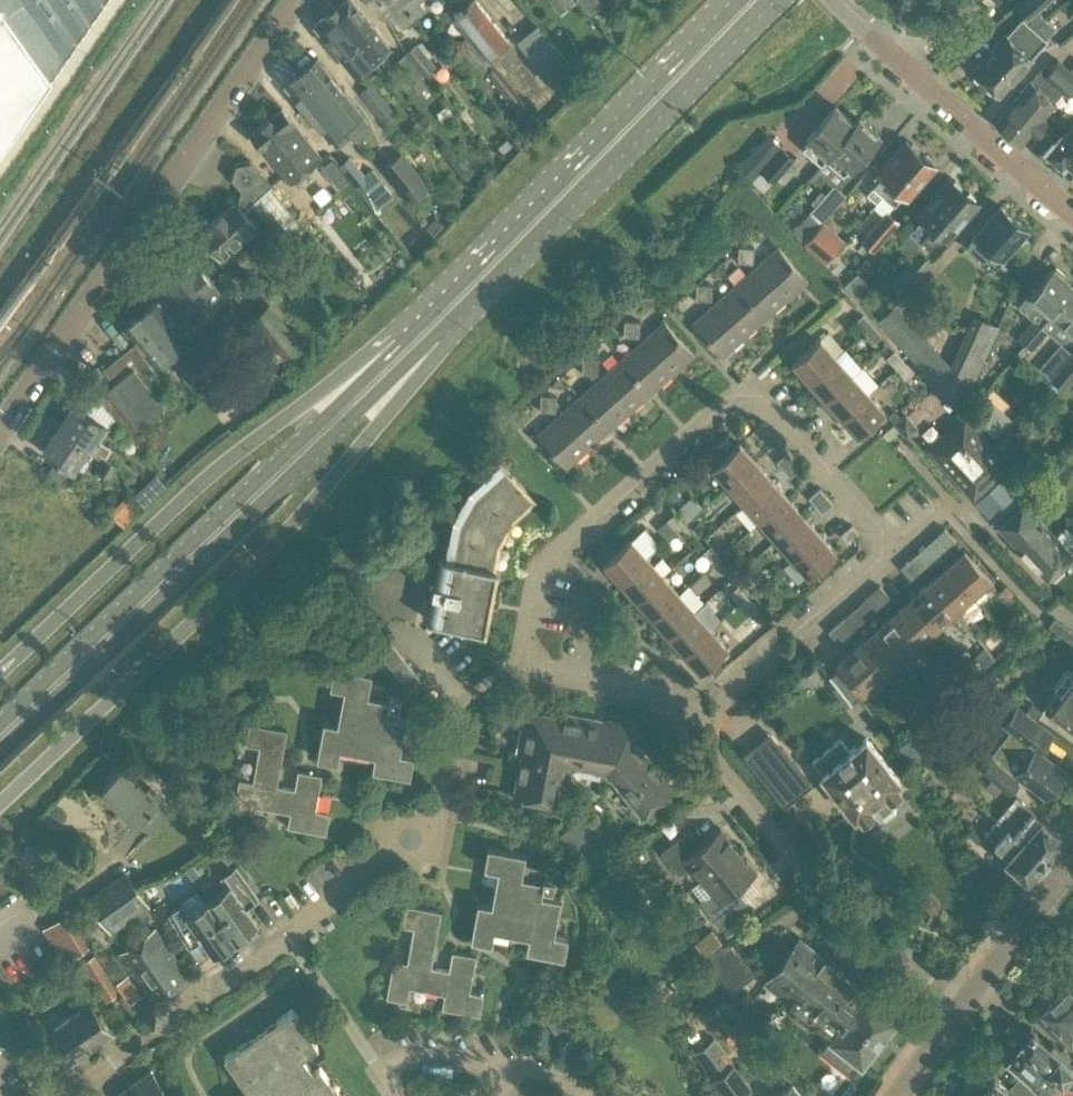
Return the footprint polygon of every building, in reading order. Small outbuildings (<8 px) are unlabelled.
[(64,50),(99,0),(0,0),(0,142),(64,50)] [(331,9),(372,59),(389,45),(352,0),(341,0),(331,9)] [(402,0),(374,0),(384,12),(389,8),(402,23),(413,14),(402,0)] [(413,14),(424,5),(420,0),(402,0),(413,14)] [(478,0),(472,0),(454,15),(488,57),(509,39),(478,0)] [(561,8),(571,0),(554,0),(561,8)] [(1045,18),(1036,10),(1047,0),(1022,0),(1017,5),(1025,15),(1022,18),(1007,35),(1005,33),(972,69),(975,72),(974,77),(979,81),(984,79),(986,81),(1045,18)] [(372,59),(331,9),(313,23),(355,73),(372,59)] [(1045,18),(986,81),(988,83),(986,88),(991,92),(996,90),(999,94),(1032,57),(1030,56),(1045,39),(1045,38),(1055,27),(1045,18)] [(538,22),(516,39),(550,82),(572,65),(538,22)] [(527,106),(468,33),(456,43),(475,66),(476,65),(483,74),(486,72),(519,112),(527,106)] [(436,65),(417,41),(405,52),(422,73),(424,75),(436,65)] [(422,73),(405,52),(394,61),(411,82),(422,73)] [(363,110),(318,55),(301,69),(346,123),(361,111),(363,110)] [(995,119),(1008,131),(1052,82),(1059,89),(1072,73),(1072,72),(1057,57),(1045,72),(1040,68),(1031,77),(1030,78),(995,119)] [(346,123),(301,69),(284,83),(329,137),(343,126),(346,123)] [(1059,89),(1052,82),(1008,131),(1021,142),(1031,130),(1034,133),(1046,121),(1043,118),(1057,102),(1054,99),(1063,89),(1068,93),(1072,88),(1072,73),(1059,89)] [(359,92),(382,120),(394,110),(371,82),(359,92)] [(820,164),(859,118),(858,117),(854,122),(835,105),(806,140),(808,141),(801,148),(820,164)] [(290,182),(322,156),(282,106),(250,132),(290,182)] [(879,135),(859,118),(820,164),(821,165),(826,160),(843,174),(848,167),(850,169),(879,135)] [(1045,147),(1063,163),(1066,160),(1071,164),(1072,162),(1072,122),(1072,121),(1061,133),(1060,132),(1052,141),(1051,140),(1045,147)] [(511,145),(506,139),(498,145),(504,152),(511,145)] [(885,194),(922,153),(919,151),(920,146),(915,142),(911,143),(907,140),(879,171),(885,176),(876,186),(885,194)] [(773,180),(774,182),(795,157),(782,145),(753,180),(764,190),(773,180)] [(365,172),(346,150),(334,160),(366,198),(364,200),(370,207),(390,190),(372,167),(365,172)] [(381,167),(409,203),(431,185),(402,150),(381,167)] [(922,153),(885,194),(895,203),(903,193),(908,197),(936,165),(931,161),(931,156),(926,152),(923,154),(922,153)] [(751,178),(763,165),(749,153),(737,166),(751,178)] [(332,158),(321,167),(338,188),(349,179),(332,158)] [(250,204),(270,186),(272,185),(250,159),(236,163),(232,178),(241,189),(237,202),(234,199),(198,230),(220,256),(256,224),(243,210),(250,204)] [(919,239),(963,190),(960,187),(960,184),(956,180),(952,181),(948,178),(918,212),(927,220),(922,225),(918,223),(911,232),(919,239)] [(808,212),(821,222),(846,193),(834,183),(808,212)] [(270,186),(250,204),(278,240),(299,222),(270,186)] [(965,191),(963,190),(919,239),(929,248),(937,239),(932,235),(937,229),(946,237),(976,202),(975,200),(975,196),(968,190),(965,191)] [(447,195),(456,206),(461,202),(452,191),(447,195)] [(973,233),(974,234),(966,246),(983,261),(993,249),(1002,257),(1027,228),(998,204),(973,233)] [(874,251),(901,220),(888,209),(861,240),(874,251)] [(443,223),(437,217),(426,228),(433,234),(443,223)] [(819,224),(804,242),(825,261),(841,243),(819,224)] [(746,262),(746,246),(738,245),(738,261),(746,262)] [(754,246),(746,246),(746,262),(753,262),(754,246)] [(756,265),(786,298),(807,279),(778,246),(756,265)] [(183,247),(153,272),(158,278),(157,279),(191,319),(209,304),(218,315),(232,303),(190,252),(187,251),(183,247)] [(904,294),(923,271),(909,259),(890,281),(904,294)] [(756,265),(735,284),(765,317),(786,298),(756,265)] [(1072,286),(1072,285),(1063,277),(1065,275),(1056,267),(1054,269),(1051,266),(1045,273),(1036,265),(1028,274),(1022,284),(1030,291),(1028,293),(1030,295),(1026,300),(1036,309),(1032,314),(1035,317),(1041,323),(1072,286)] [(859,300),(872,287),(857,271),(844,284),(859,300)] [(705,283),(696,282),(696,298),(703,299),(705,283)] [(712,283),(705,283),(703,299),(711,299),(712,283)] [(735,284),(714,302),(744,336),(765,317),(735,284)] [(1035,317),(1026,327),(1039,339),(1048,329),(1049,330),(1058,320),(1072,332),(1072,331),(1072,286),(1041,323),(1035,317)] [(140,312),(178,360),(188,352),(182,344),(189,338),(157,298),(140,312)] [(744,336),(714,302),(693,321),(722,355),(744,336)] [(947,396),(956,406),(965,399),(999,325),(973,313),(950,361),(895,303),(877,319),(936,384),(947,396)] [(178,360),(140,312),(123,326),(155,366),(163,359),(170,367),(178,360)] [(864,331),(872,324),(863,313),(854,320),(864,331)] [(280,355),(250,316),(231,331),(247,350),(238,357),(253,376),(280,355)] [(633,320),(625,319),(624,335),(632,336),(633,320)] [(633,320),(632,336),(639,336),(640,320),(633,320)] [(664,320),(642,339),(672,372),(694,353),(664,320)] [(872,324),(864,331),(874,342),(882,335),(872,324)] [(1039,339),(1026,327),(1017,337),(1031,348),(1039,339)] [(809,380),(836,356),(820,337),(792,361),(809,380)] [(642,339),(622,358),(651,391),(672,372),(642,339)] [(1060,343),(1039,369),(1051,378),(1052,377),(1072,353),(1060,343)] [(113,381),(106,387),(136,425),(164,403),(141,375),(151,367),(133,344),(103,368),(113,381)] [(896,367),(904,359),(895,349),(887,356),(896,367)] [(1072,378),(1072,354),(1072,353),(1052,377),(1065,388),(1072,378)] [(591,357),(583,356),(582,373),(590,373),(591,357)] [(836,356),(809,380),(825,398),(852,374),(836,356)] [(598,358),(591,357),(590,373),(598,374),(598,358)] [(622,358),(601,376),(630,410),(651,391),(622,358)] [(904,359),(896,367),(906,378),(914,370),(904,359)] [(203,376),(193,365),(183,374),(192,385),(203,376)] [(852,374),(825,398),(841,416),(868,392),(852,374)] [(210,384),(203,376),(192,385),(202,396),(212,386),(210,384)] [(630,410),(601,376),(580,395),(609,428),(630,410)] [(919,420),(944,395),(930,380),(904,405),(919,420)] [(884,410),(868,392),(841,416),(857,434),(884,410)] [(541,394),(540,410),(548,410),(549,394),(541,394)] [(556,395),(549,394),(548,410),(556,411),(556,395)] [(580,395),(559,414),(588,447),(609,428),(580,395)] [(103,455),(106,456),(112,446),(101,439),(109,426),(103,421),(74,402),(59,425),(94,448),(103,455)] [(1007,423),(982,402),(969,417),(993,439),(1007,423)] [(905,413),(894,422),(906,436),(917,427),(905,413)] [(588,447),(559,414),(537,433),(567,466),(588,447)] [(974,498),(1010,465),(965,415),(964,416),(973,425),(954,442),(945,432),(928,448),(974,498)] [(762,422),(751,431),(758,439),(769,429),(762,422)] [(94,448),(59,425),(43,448),(72,467),(81,453),(87,457),(94,448)] [(1002,441),(1008,448),(1018,438),(1012,431),(1002,441)] [(728,484),(756,460),(739,442),(712,466),(728,484)] [(783,468),(794,458),(787,451),(777,460),(783,468)] [(106,456),(103,455),(96,467),(109,476),(118,464),(106,456)] [(801,466),(794,458),(783,468),(790,475),(801,466)] [(493,565),(498,541),(513,515),(533,496),(500,460),(484,474),(489,479),(473,492),(458,519),(451,557),(439,555),(426,618),(453,623),(462,635),(474,627),(483,629),(496,566),(493,565)] [(772,478),(756,460),(728,484),(744,502),(772,478)] [(1044,576),(1046,574),(1050,578),(1060,569),(1057,565),(1070,552),(1066,547),(1072,541),(1072,535),(1064,525),(1054,535),(1043,522),(1053,513),(1011,468),(975,502),(1044,576)] [(68,472),(64,472),(59,480),(67,485),(68,485),(72,479),(74,476),(68,472)] [(787,496),(772,478),(744,502),(760,520),(787,496)] [(156,494),(145,482),(133,493),(145,505),(156,494)] [(815,504),(826,494),(819,487),(808,496),(815,504)] [(833,502),(826,494),(815,504),(822,512),(833,502)] [(787,496),(760,520),(776,538),(803,514),(787,496)] [(676,530),(684,523),(674,512),(666,520),(676,530)] [(819,532),(803,514),(776,538),(792,557),(819,532)] [(684,523),(676,530),(685,541),(693,534),(684,523)] [(841,533),(847,541),(858,531),(851,523),(841,533)] [(937,534),(948,546),(955,539),(945,527),(937,534)] [(836,551),(819,532),(792,557),(808,575),(836,551)] [(619,580),(647,556),(630,537),(603,561),(619,580)] [(720,555),(711,544),(703,551),(713,562),(720,555)] [(946,566),(971,595),(983,585),(987,589),(994,583),(964,549),(946,566)] [(908,559),(919,572),(926,565),(916,553),(908,559)] [(730,565),(720,555),(713,562),(722,572),(730,565)] [(647,556),(619,580),(635,598),(663,574),(647,556)] [(908,559),(900,566),(911,578),(919,572),(908,559)] [(971,595),(946,566),(928,582),(958,615),(964,610),(960,605),(971,595)] [(739,576),(745,583),(753,577),(746,569),(739,576)] [(679,592),(663,574),(635,598),(651,616),(679,592)] [(928,582),(910,598),(935,627),(947,617),(951,621),(958,615),(928,582)] [(1006,583),(999,589),(1007,598),(1013,592),(1006,583)] [(739,602),(747,595),(738,584),(730,591),(739,602)] [(880,585),(872,591),(883,604),(890,597),(880,585)] [(883,604),(872,591),(864,598),(875,610),(883,604)] [(679,592),(651,616),(667,634),(695,610),(679,592)] [(757,606),(747,595),(739,602),(749,613),(757,606)] [(910,598),(892,614),(922,647),(928,642),(924,637),(935,627),(910,598)] [(695,610),(667,634),(683,652),(711,628),(695,610)] [(408,688),(420,679),(369,614),(357,623),(408,688)] [(922,647),(892,614),(874,630),(899,659),(911,648),(915,653),(922,647)] [(836,623),(847,636),(854,629),(843,617),(836,623)] [(1054,618),(1048,625),(1072,643),(1072,631),(1054,618)] [(847,636),(836,623),(828,630),(839,642),(847,636)] [(711,628),(683,652),(700,671),(727,646),(711,628)] [(899,659),(874,630),(856,646),(886,679),(892,673),(888,669),(899,659)] [(886,679),(856,646),(837,662),(841,666),(863,691),(875,681),(879,685),(886,679)] [(983,665),(993,657),(984,646),(974,655),(978,659),(983,665)] [(983,665),(978,659),(972,665),(977,670),(983,665)] [(1045,705),(1072,726),(1072,668),(1072,670),(1064,663),(1051,682),(1059,687),(1045,705)] [(344,687),(338,722),(324,720),(317,757),(338,761),(340,747),(375,754),(373,767),(410,774),(414,754),(399,752),(406,716),(384,712),(389,686),(370,682),(372,672),(335,665),(331,685),(344,687)] [(863,691),(841,666),(831,675),(851,701),(863,691)] [(389,695),(387,705),(398,707),(400,697),(389,695)] [(778,744),(804,743),(804,696),(777,696),(778,744)] [(1031,701),(1025,710),(1036,718),(1043,710),(1031,701)] [(1065,770),(1040,751),(1054,732),(1036,718),(1025,710),(1018,704),(1003,723),(1011,729),(994,751),(1004,762),(1003,763),(1015,773),(1015,774),(1031,787),(1034,784),(1046,794),(1065,770)] [(667,777),(672,773),(632,724),(556,710),(555,716),(524,710),(516,752),(522,753),(514,794),(557,802),(564,761),(605,769),(641,814),(675,788),(667,777)] [(253,780),(277,784),(288,729),(250,722),(246,742),(260,745),(253,780)] [(925,727),(911,738),(921,750),(930,762),(944,751),(925,727)] [(840,737),(812,760),(821,772),(854,815),(858,812),(862,817),(873,809),(879,816),(885,817),(895,809),(895,803),(889,796),(900,787),(896,782),(899,779),(866,737),(850,749),(840,737)] [(784,748),(756,770),(784,805),(811,783),(784,748)] [(1010,793),(1019,782),(992,759),(982,770),(1010,793)] [(121,767),(102,787),(138,821),(140,819),(151,829),(173,806),(150,785),(146,790),(121,767)] [(295,787),(291,812),(289,825),(326,833),(330,811),(316,809),(323,774),(298,769),(295,787)] [(277,784),(253,780),(240,778),(233,815),(253,819),(256,805),(291,812),(295,787),(277,784)] [(1021,823),(1050,848),(1062,835),(1016,795),(996,818),(1013,834),(1021,823)] [(604,838),(584,814),(559,834),(579,859),(604,838)] [(1013,834),(996,818),(985,831),(995,839),(994,841),(1007,853),(1004,857),(1013,864),(1007,870),(1021,882),(1050,848),(1021,823),(1013,834)] [(702,878),(738,849),(720,827),(696,847),(684,832),(661,851),(679,874),(691,864),(702,878)] [(569,935),(555,932),(560,897),(538,892),(543,867),(525,863),(527,853),(488,845),(485,866),(498,868),(492,904),(478,901),(472,938),(492,942),(494,928),(530,935),(527,949),(565,956),(569,935)] [(738,849),(702,878),(713,891),(700,901),(719,924),(742,905),(731,890),(755,871),(738,849)] [(207,900),(235,939),(258,923),(247,907),(258,898),(236,866),(220,877),(227,886),(207,900)] [(128,874),(91,900),(112,930),(149,904),(128,874)] [(543,876),(541,887),(553,889),(554,878),(543,876)] [(235,939),(207,900),(189,913),(182,903),(168,914),(170,917),(166,919),(164,926),(168,931),(174,932),(178,929),(190,946),(201,938),(212,955),(235,939)] [(408,961),(431,965),(442,910),(404,903),(400,923),(415,926),(408,961)] [(760,918),(753,910),(748,914),(755,922),(760,918)] [(68,913),(47,927),(71,963),(83,955),(80,951),(90,945),(68,913)] [(50,956),(25,920),(0,938),(0,976),(6,986),(50,956)] [(155,928),(120,953),(154,1001),(189,975),(155,928)] [(831,1033),(865,990),(800,938),(766,981),(831,1033)] [(705,955),(733,990),(754,974),(728,941),(705,955)] [(453,951),(450,969),(445,992),(443,1006),(480,1013),(484,993),(470,990),(477,955),(453,951)] [(83,961),(106,999),(118,991),(96,953),(83,961)] [(431,965),(408,961),(394,959),(387,996),(407,1000),(410,986),(445,992),(450,969),(432,966),(431,965)] [(128,974),(117,982),(129,1001),(141,994),(128,974)] [(1041,1012),(1071,1043),(1072,1041),(1072,980),(1041,1012)] [(865,990),(831,1033),(820,1048),(851,1073),(859,1063),(860,1063),(900,1013),(867,987),(865,990)] [(74,1007),(67,1012),(89,1045),(112,1030),(89,997),(85,1000),(79,992),(69,999),(74,1007)] [(540,1009),(555,1030),(567,1022),(553,1001),(540,1009)] [(320,1067),(313,1072),(302,1056),(318,1045),(292,1008),(224,1055),(249,1091),(242,1095),(340,1095),(320,1067)] [(89,1045),(67,1012),(60,1018),(53,1010),(42,1017),(48,1026),(45,1028),(67,1060),(89,1045)] [(743,1017),(727,1028),(739,1045),(755,1033),(743,1017)] [(998,1050),(1045,1093),(1060,1076),(1067,1083),(1072,1077),(1072,1066),(1061,1055),(1064,1052),(1051,1040),(1048,1043),(1028,1025),(1024,1030),(1026,1032),(1018,1039),(1011,1033),(1008,1037),(1007,1036),(998,1045),(1000,1047),(998,1050)] [(715,1036),(694,1050),(727,1095),(739,1095),(752,1086),(715,1036)] [(577,1049),(564,1047),(564,1055),(576,1056),(577,1049)] [(118,1091),(121,1095),(170,1095),(151,1069),(118,1091)] [(1042,1095),(1018,1075),(1009,1086),(995,1074),(986,1085),(976,1076),(968,1077),(963,1083),(963,1091),(969,1095),(1041,1095),(1042,1095)] [(790,1083),(773,1095),(800,1095),(790,1083)] [(701,1094),(702,1095),(724,1095),(715,1084),(701,1094)]
